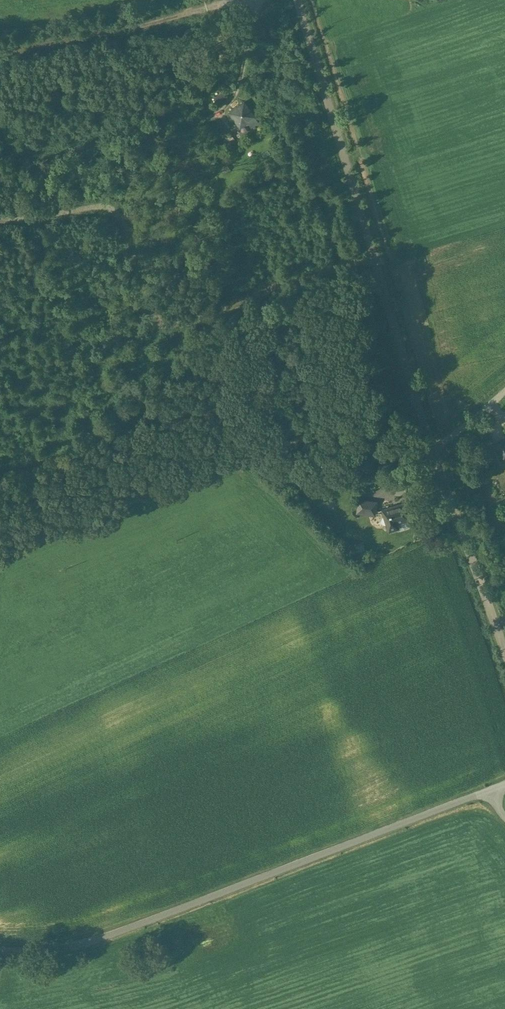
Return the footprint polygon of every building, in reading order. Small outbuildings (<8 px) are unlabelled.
[(223,91),(214,97),(217,101),(226,96),(223,91)] [(244,101),(229,112),(240,128),(248,122),(251,127),(258,121),(255,117),(255,116),(244,101)] [(494,443),(500,455),(504,452),(504,438),(494,443)] [(372,501),(359,500),(357,512),(370,514),(372,501)] [(404,503),(382,509),(389,531),(398,528),(397,523),(409,519),(404,503)]
